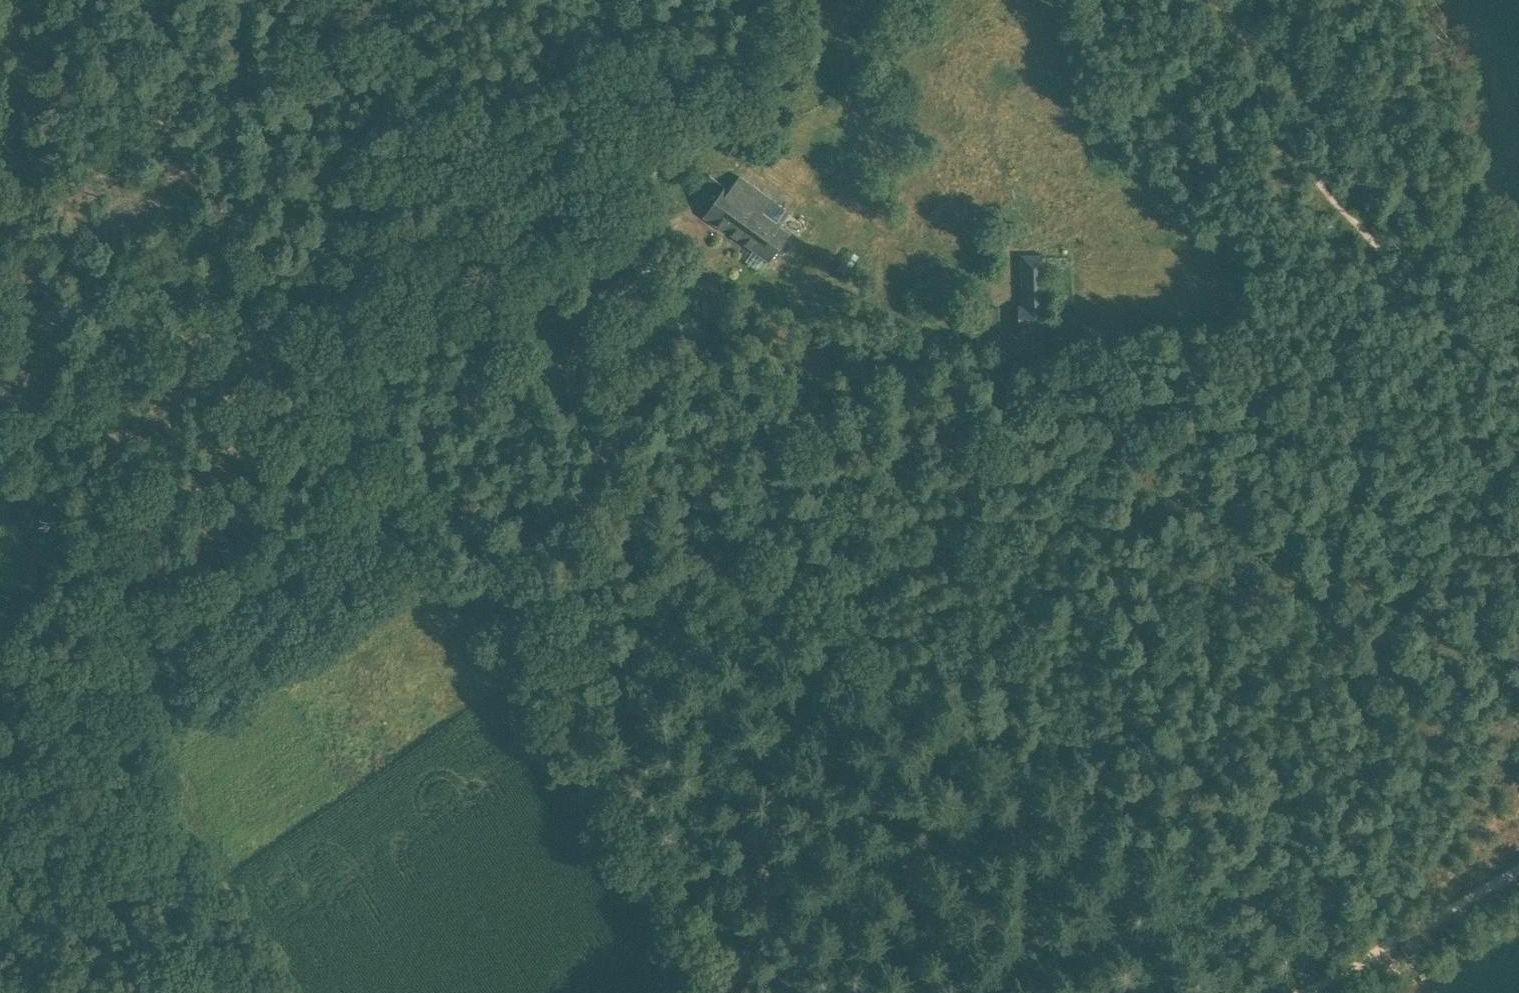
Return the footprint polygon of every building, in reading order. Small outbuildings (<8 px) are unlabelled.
[(730,187),(728,186),(707,215),(769,259),(790,229),(782,223),(789,214),(746,184),(737,177),(730,187)] [(1019,328),(1048,328),(1046,254),(1021,254),(1023,305),(1019,305),(1019,328)] [(977,329),(1000,328),(999,307),(976,308),(977,329)]
